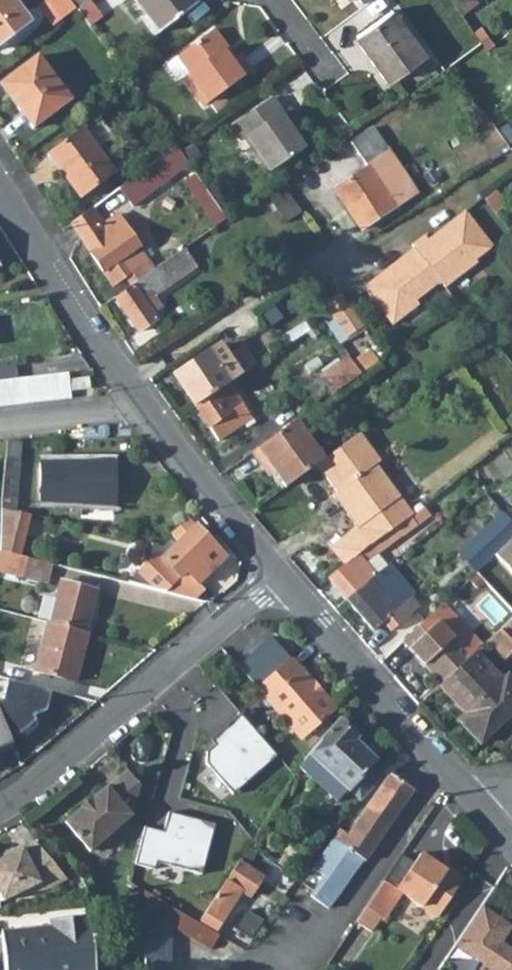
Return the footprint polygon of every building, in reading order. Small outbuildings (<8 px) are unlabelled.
[(14,0),(0,0),(0,45),(31,23),(14,0)] [(63,17),(50,0),(45,0),(38,6),(52,25),(63,17)] [(69,0),(50,0),(63,17),(75,8),(69,0)] [(192,0),(136,0),(160,32),(195,5),(192,0)] [(477,0),(453,0),(461,13),(477,0)] [(424,54),(391,9),(356,35),(389,80),(424,54)] [(225,45),(213,29),(177,55),(189,72),(186,74),(187,75),(208,102),(250,70),(240,56),(236,60),(232,62),(221,48),(225,45)] [(232,62),(236,60),(225,45),(221,48),(232,62)] [(70,99),(37,55),(3,81),(18,102),(15,104),(32,127),(70,99)] [(189,72),(177,55),(169,61),(182,79),(187,75),(186,74),(189,72)] [(18,102),(3,81),(0,83),(0,84),(15,104),(18,102)] [(232,100),(236,97),(231,91),(228,94),(232,100)] [(228,94),(226,92),(214,101),(221,109),(232,100),(228,94)] [(282,112),(271,97),(232,124),(243,139),(245,138),(247,136),(271,170),(306,146),(292,126),(290,127),(280,113),(282,112)] [(290,127),(292,126),(282,112),(280,113),(290,127)] [(415,192),(371,127),(350,141),(366,167),(333,188),(360,229),(415,192)] [(113,172),(81,129),(47,154),(80,197),(113,172)] [(268,172),(271,170),(247,136),(245,138),(268,172)] [(189,164),(176,145),(118,188),(131,207),(189,164)] [(194,165),(202,160),(192,145),(184,151),(194,165)] [(182,177),(216,226),(226,218),(193,170),(182,177)] [(285,221),(300,212),(284,189),(269,199),(285,221)] [(102,220),(93,207),(71,223),(112,283),(125,274),(132,284),(153,270),(117,214),(100,226),(98,224),(102,220)] [(492,246),(465,211),(428,239),(424,235),(411,245),(414,248),(363,287),(392,324),(418,304),(415,300),(440,281),(444,287),(477,262),(475,260),(492,246)] [(153,270),(132,284),(119,293),(114,296),(138,331),(156,319),(152,313),(161,307),(154,297),(197,267),(184,248),(153,270)] [(350,293),(330,297),(339,337),(359,333),(350,293)] [(228,355),(221,345),(174,375),(194,406),(195,405),(228,383),(241,375),(228,355)] [(241,375),(252,368),(239,348),(228,355),(241,375)] [(351,361),(361,374),(378,361),(369,349),(351,361)] [(351,361),(348,356),(319,376),(331,394),(361,374),(351,361)] [(243,423),(251,417),(228,383),(195,405),(197,409),(218,440),(243,423)] [(254,422),(251,417),(243,423),(246,428),(254,422)] [(294,479),(306,470),(315,464),(322,459),(296,420),(252,451),(261,465),(267,461),(274,472),(284,486),(294,479)] [(379,460),(358,432),(322,459),(315,464),(336,491),(332,494),(358,529),(370,545),(394,527),(395,529),(407,519),(410,517),(413,514),(375,464),(379,460)] [(20,440),(7,441),(5,458),(20,459),(20,440)] [(20,459),(5,458),(2,508),(16,511),(16,501),(20,459)] [(274,472),(267,461),(261,465),(268,476),(274,472)] [(116,462),(39,462),(38,500),(69,502),(68,514),(80,514),(81,502),(115,504),(116,462)] [(34,504),(16,501),(16,511),(32,514),(33,514),(34,504)] [(415,525),(430,514),(423,506),(413,514),(410,517),(415,525)] [(2,508),(0,536),(0,537),(0,550),(20,555),(32,514),(16,511),(2,508)] [(502,512),(458,553),(475,572),(494,555),(511,538),(511,523),(502,512)] [(156,553),(126,582),(166,591),(187,571),(199,584),(226,558),(188,518),(170,533),(179,542),(162,559),(156,553)] [(346,564),(328,579),(345,598),(375,573),(386,564),(377,553),(413,526),(407,519),(395,529),(394,527),(370,545),(346,564)] [(346,564),(370,545),(358,529),(333,549),(346,564)] [(494,555),(511,575),(511,538),(494,555)] [(0,551),(0,571),(23,577),(28,557),(19,555),(0,551)] [(28,557),(23,577),(47,583),(52,563),(28,557)] [(375,573),(345,598),(373,630),(383,621),(393,634),(422,610),(410,597),(414,593),(393,569),(380,581),(375,573)] [(187,571),(166,591),(194,598),(204,589),(199,584),(187,571)] [(97,590),(59,580),(48,621),(86,631),(97,590)] [(489,627),(495,633),(499,629),(511,617),(511,606),(489,627)] [(441,683),(470,656),(475,651),(481,646),(446,609),(433,611),(402,640),(409,647),(408,648),(441,683)] [(48,621),(46,621),(33,670),(75,681),(88,632),(86,631),(48,621)] [(495,633),(486,641),(503,658),(511,650),(511,642),(499,629),(495,633)] [(334,708),(271,637),(238,666),(301,737),(324,716),(334,708)] [(441,683),(439,685),(466,713),(471,719),(463,725),(479,742),(511,712),(511,680),(507,675),(502,680),(475,651),(470,656),(441,683)] [(10,743),(8,737),(22,731),(35,721),(33,716),(46,710),(52,690),(8,679),(0,693),(0,747),(10,743)] [(276,755),(239,713),(225,726),(229,731),(215,743),(206,751),(205,762),(232,793),(276,755)] [(463,725),(471,719),(466,713),(458,720),(463,725)] [(356,737),(339,721),(334,726),(308,754),(299,767),(336,800),(346,790),(347,790),(348,789),(360,800),(377,781),(366,770),(374,761),(353,741),(356,737)] [(225,726),(211,738),(215,743),(229,731),(225,726)] [(22,731),(8,737),(10,743),(22,731)] [(79,808),(64,821),(88,851),(90,850),(96,850),(104,843),(105,837),(131,815),(127,811),(133,806),(139,785),(126,770),(106,787),(106,786),(90,799),(89,798),(78,807),(79,808)] [(413,790),(390,774),(347,835),(339,829),(312,868),(324,876),(310,896),(328,908),(362,860),(363,862),(413,790)] [(138,849),(134,864),(154,869),(156,862),(201,874),(214,824),(168,811),(163,831),(162,833),(155,836),(142,833),(138,849)] [(163,831),(144,826),(142,833),(155,836),(162,833),(163,831)] [(2,907),(1,899),(7,898),(22,890),(48,888),(69,877),(37,840),(11,852),(13,856),(3,861),(1,858),(0,858),(0,907),(2,907)] [(11,852),(1,858),(3,861),(13,856),(11,852)] [(396,889),(383,881),(366,907),(356,922),(370,931),(380,917),(384,919),(401,893),(437,917),(463,879),(447,868),(445,871),(434,864),(419,854),(396,889)] [(262,876),(238,860),(198,922),(143,890),(143,910),(210,949),(219,935),(215,932),(241,891),(249,896),(262,876)] [(436,861),(434,864),(445,871),(447,868),(436,861)] [(502,945),(511,931),(511,922),(483,903),(456,943),(486,964),(482,969),(511,969),(511,952),(502,945)] [(89,915),(50,919),(51,926),(1,931),(5,969),(95,969),(89,915)] [(143,936),(144,969),(169,969),(169,936),(143,936)]
